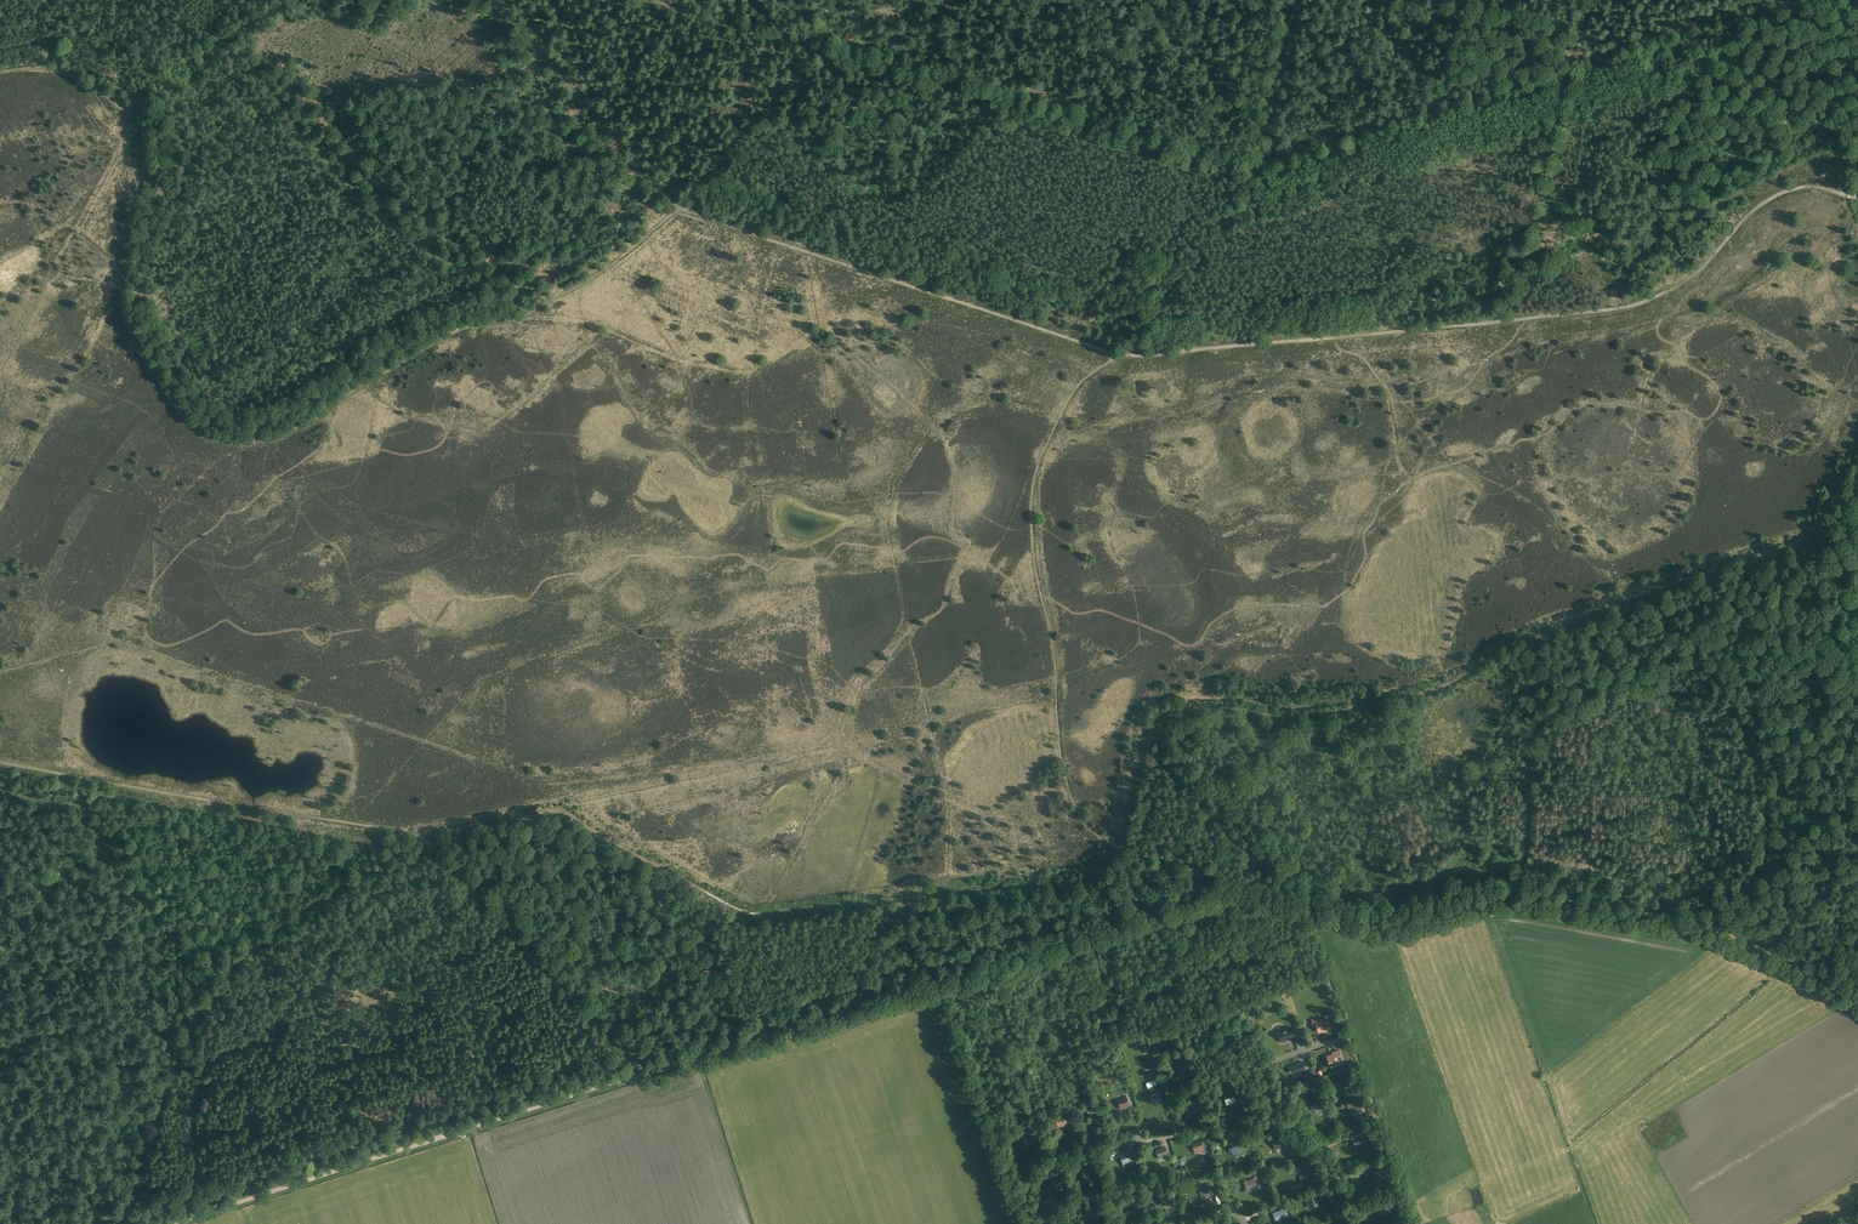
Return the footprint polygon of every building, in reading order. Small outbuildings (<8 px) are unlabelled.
[(41,46),(46,42),(41,37),(37,41),(41,46)] [(1314,1019),(1311,1020),(1313,1025),(1316,1024),(1318,1030),(1324,1028),(1325,1031),(1332,1029),(1329,1020),(1322,1022),(1321,1019),(1315,1021),(1314,1019)] [(1278,1031),(1279,1035),(1279,1036),(1281,1042),(1287,1040),(1287,1038),(1294,1036),(1291,1027),(1278,1031)] [(1339,1050),(1332,1053),(1333,1056),(1327,1058),(1330,1067),(1336,1065),(1335,1062),(1342,1059),(1339,1050)] [(1190,1059),(1188,1055),(1185,1056),(1187,1062),(1177,1065),(1182,1076),(1191,1073),(1190,1069),(1194,1067),(1191,1059),(1190,1059)] [(1295,1063),(1289,1065),(1293,1076),(1306,1071),(1303,1062),(1296,1065),(1295,1063)] [(1364,1091),(1362,1084),(1356,1086),(1358,1093),(1364,1091)] [(1157,1085),(1148,1088),(1153,1102),(1162,1099),(1157,1085)] [(1236,1101),(1233,1092),(1224,1095),(1227,1104),(1236,1101)] [(1362,1109),(1358,1096),(1349,1099),(1345,1101),(1350,1113),(1362,1109)] [(1130,1106),(1127,1097),(1118,1100),(1121,1109),(1130,1106)] [(1319,1102),(1318,1099),(1309,1102),(1313,1111),(1315,1110),(1316,1113),(1326,1109),(1323,1101),(1319,1102)] [(1199,1111),(1196,1101),(1189,1103),(1192,1114),(1199,1111)] [(1098,1112),(1095,1103),(1086,1106),(1089,1115),(1098,1112)] [(1068,1124),(1065,1115),(1056,1118),(1059,1127),(1068,1124)] [(1038,1141),(1035,1132),(1026,1135),(1029,1144),(1038,1141)] [(1364,1145),(1361,1136),(1352,1139),(1355,1148),(1364,1145)] [(1285,1146),(1282,1137),(1273,1140),(1276,1149),(1285,1146)] [(1209,1151),(1205,1139),(1201,1140),(1192,1143),(1195,1152),(1204,1150),(1205,1152),(1209,1151)] [(1243,1153),(1239,1140),(1230,1143),(1233,1152),(1235,1152),(1236,1155),(1243,1153)] [(1169,1155),(1166,1146),(1157,1149),(1159,1158),(1169,1155)] [(1131,1157),(1129,1152),(1120,1155),(1123,1164),(1136,1160),(1134,1155),(1131,1157)] [(1035,1163),(1033,1156),(1025,1158),(1027,1165),(1035,1163)] [(1097,1171),(1095,1162),(1085,1165),(1088,1174),(1097,1171)] [(1313,1176),(1308,1163),(1299,1166),(1303,1175),(1300,1176),(1302,1180),(1313,1176)] [(1385,1173),(1383,1164),(1374,1167),(1376,1176),(1385,1173)] [(1064,1187),(1062,1178),(1052,1181),(1055,1190),(1064,1187)] [(1255,1178),(1244,1181),(1248,1192),(1258,1188),(1255,1178)] [(1212,1191),(1210,1184),(1199,1187),(1202,1195),(1212,1191)] [(1252,1199),(1262,1195),(1260,1189),(1250,1193),(1252,1199)] [(1172,1199),(1169,1192),(1159,1195),(1162,1203),(1172,1199)] [(1138,1203),(1136,1195),(1126,1198),(1128,1206),(1138,1203)] [(1318,1204),(1314,1195),(1305,1198),(1309,1207),(1318,1204)] [(1388,1210),(1384,1201),(1376,1204),(1379,1213),(1388,1210)] [(1102,1212),(1099,1204),(1090,1207),(1089,1205),(1084,1206),(1087,1216),(1102,1212)] [(1289,1210),(1288,1207),(1276,1212),(1278,1219),(1289,1215),(1287,1211),(1289,1210)] [(1066,1212),(1063,1213),(1064,1217),(1054,1220),(1055,1223),(1066,1223),(1070,1223),(1066,1212)]
